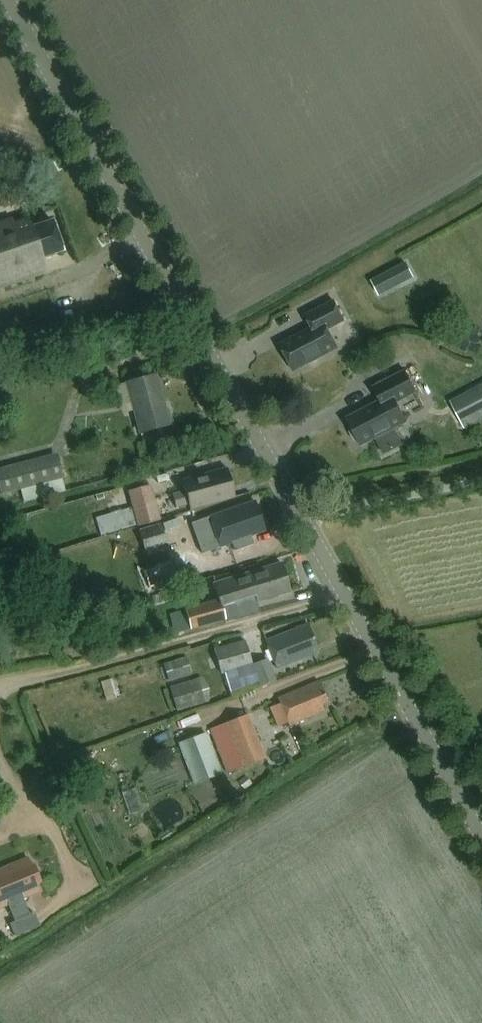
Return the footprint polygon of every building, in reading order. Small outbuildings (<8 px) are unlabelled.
[(0,199),(0,200),(4,210),(14,206),(10,195),(0,199)] [(62,252),(52,222),(31,229),(28,221),(14,226),(12,220),(0,224),(0,289),(46,274),(41,260),(62,252)] [(405,265),(370,283),(378,298),(413,280),(405,265)] [(312,330),(280,346),(294,373),(338,350),(328,331),(344,323),(334,303),(305,317),(312,330)] [(403,446),(395,430),(407,423),(397,404),(404,400),(417,394),(406,372),(373,389),(379,400),(380,402),(347,420),(352,429),(350,434),(354,442),(359,443),(361,447),(376,440),(384,456),(403,446)] [(132,404),(125,406),(127,413),(134,412),(140,434),(169,426),(155,376),(126,384),(132,404)] [(451,404),(465,430),(481,421),(481,387),(451,404)] [(0,471),(0,495),(0,497),(63,481),(57,457),(0,471)] [(184,493),(172,497),(176,509),(188,506),(189,511),(235,499),(227,470),(181,482),(184,493)] [(139,528),(159,522),(156,510),(153,510),(147,488),(131,492),(137,515),(135,515),(139,528)] [(253,503),(192,526),(202,554),(220,547),(220,548),(232,544),(235,551),(251,545),(249,538),(263,532),(253,503)] [(167,547),(160,525),(139,532),(145,553),(167,547)] [(256,604),(289,594),(280,565),(213,584),(218,601),(185,611),(190,631),(224,621),(225,623),(236,620),(231,604),(254,597),(256,604)] [(190,631),(186,616),(175,619),(179,634),(190,631)] [(311,649),(316,647),(308,626),(265,642),(276,670),(314,655),(311,649)] [(221,675),(223,675),(252,666),(245,643),(214,651),(221,675)] [(112,698),(191,675),(187,660),(107,681),(112,698)] [(258,687),(274,683),(267,662),(252,666),(223,675),(228,693),(257,684),(258,687)] [(201,678),(170,688),(178,716),(210,706),(201,678)] [(321,706),(327,704),(318,683),(277,700),(280,705),(270,709),(278,728),(288,724),(289,727),(324,712),(321,706)] [(227,775),(264,760),(247,716),(210,731),(227,775)] [(222,775),(206,734),(178,745),(195,786),(222,775)] [(40,883),(33,867),(30,868),(27,861),(0,871),(0,909),(8,905),(15,922),(9,924),(15,938),(39,928),(34,914),(28,916),(22,900),(38,893),(35,885),(40,883)]
